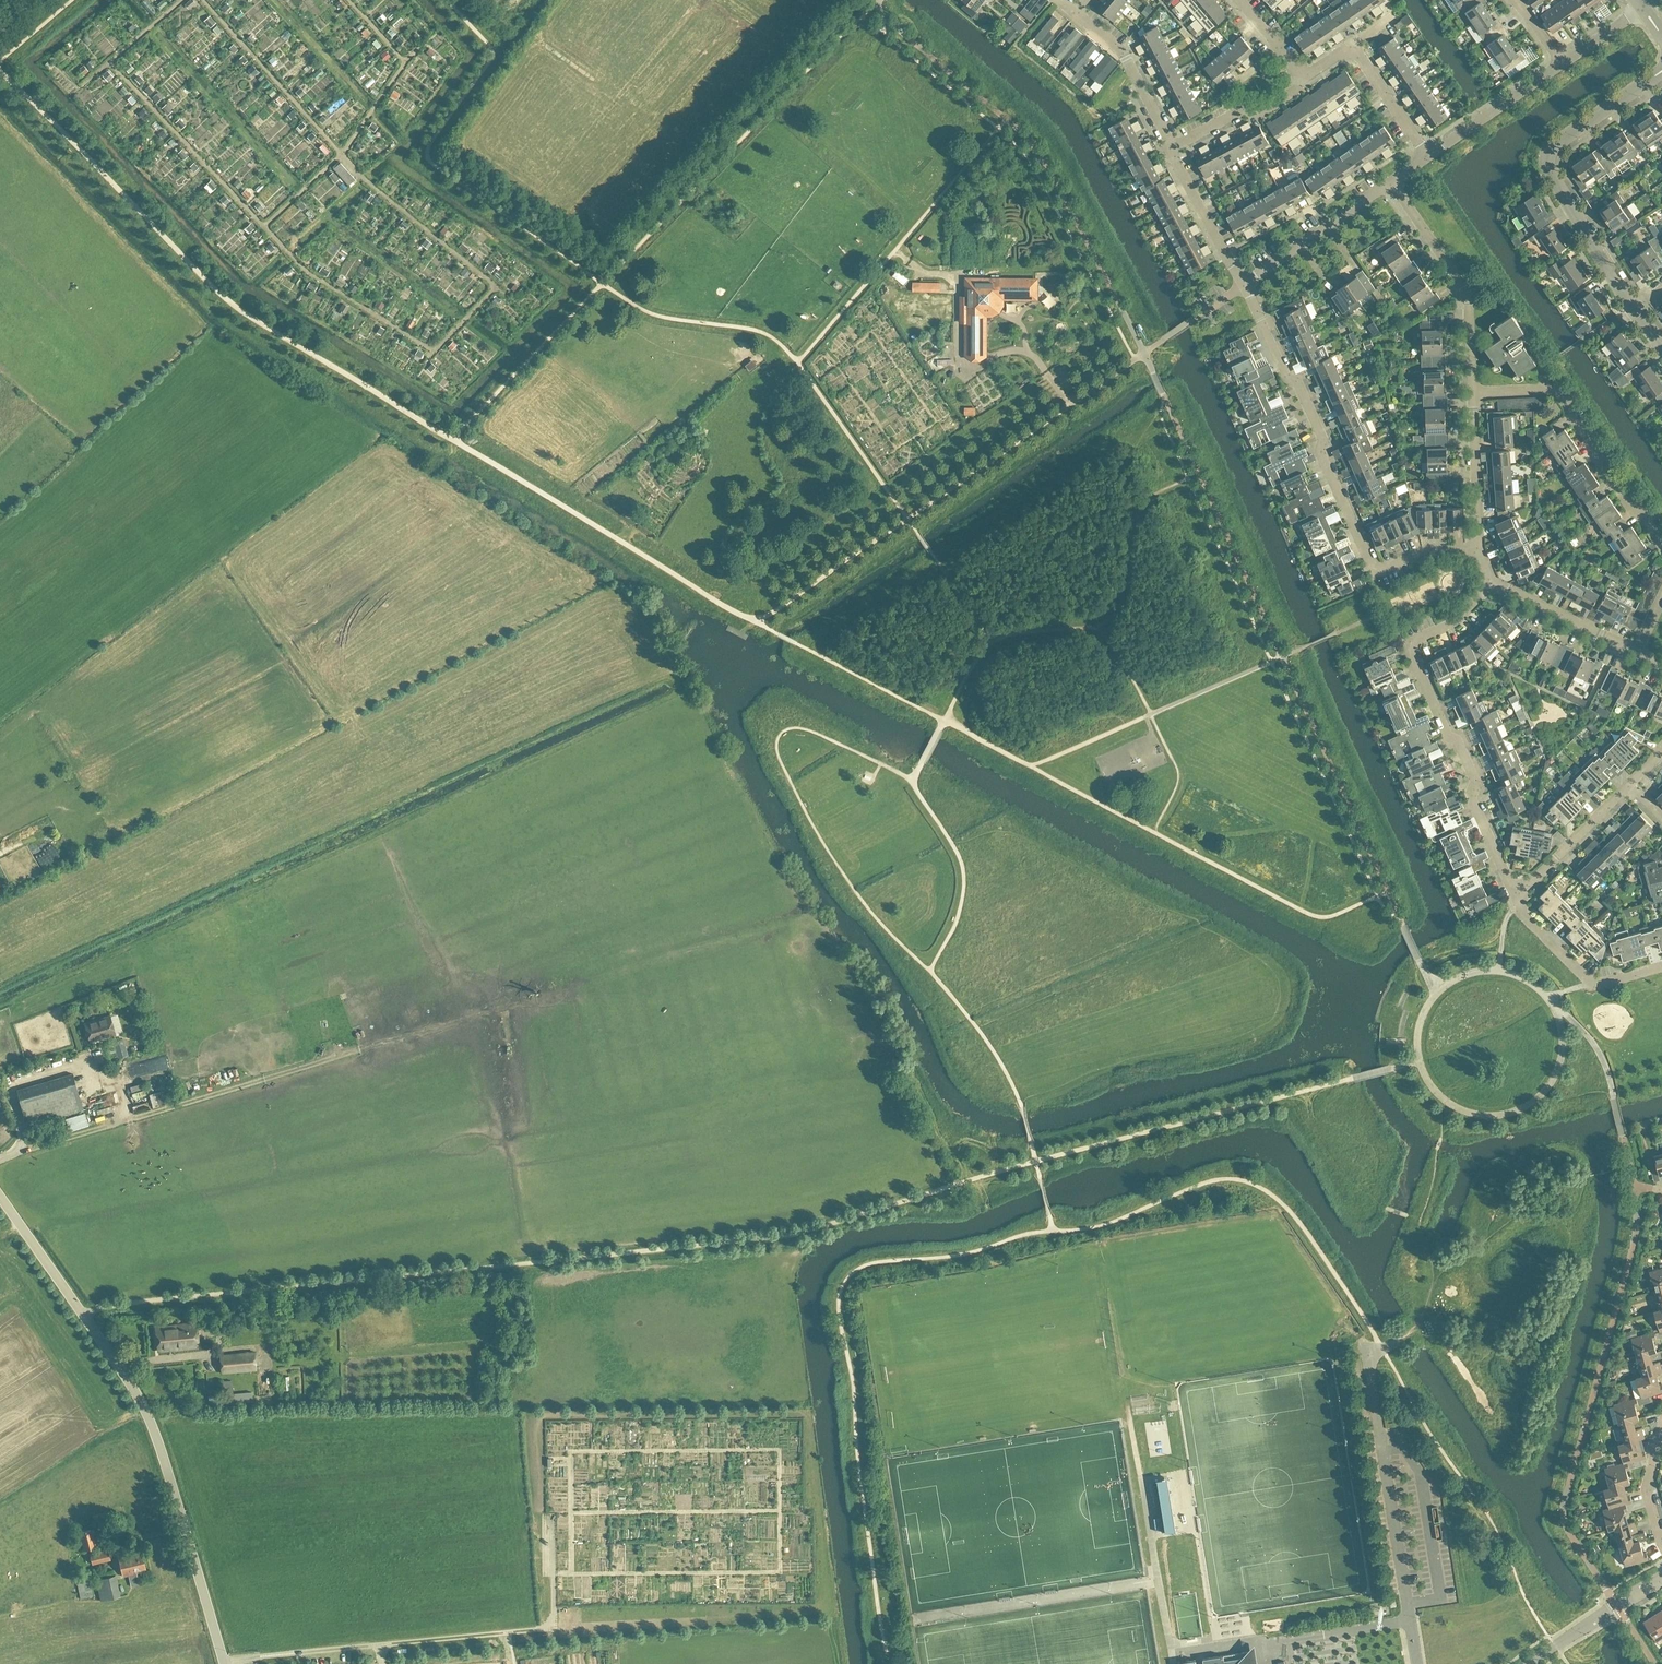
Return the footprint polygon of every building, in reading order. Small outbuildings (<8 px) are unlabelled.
[(157,4),(161,8),(168,2),(167,0),(162,0),(157,4)] [(321,0),(301,0),(304,4),(299,8),(306,18),(304,19),(309,26),(322,17),(328,25),(335,20),(321,0)] [(336,3),(340,8),(344,5),(340,0),(339,0),(336,3)] [(977,11),(983,4),(984,5),(986,3),(982,0),(964,0),(966,2),(962,7),(975,18),(979,14),(979,12),(977,11)] [(1107,0),(1101,0),(1104,3),(1099,9),(1114,21),(1121,12),(1107,0)] [(1127,0),(1107,0),(1121,12),(1129,2),(1127,0)] [(1190,0),(1181,0),(1182,0),(1172,9),(1175,13),(1176,13),(1175,13),(1190,0)] [(1175,13),(1176,13),(1179,17),(1189,9),(1192,13),(1193,14),(1209,0),(1190,0),(1175,13)] [(1220,6),(1215,0),(1209,0),(1193,14),(1197,18),(1190,24),(1194,28),(1220,6)] [(1281,0),(1265,0),(1272,9),(1277,4),(1283,11),(1287,7),(1281,0)] [(1356,0),(1349,0),(1344,3),(1360,27),(1364,25),(1359,16),(1365,12),(1356,0)] [(1371,0),(1356,0),(1365,12),(1370,8),(1376,16),(1380,14),(1371,0)] [(1380,14),(1384,11),(1378,3),(1382,0),(1371,0),(1380,14)] [(1454,12),(1461,7),(1471,0),(1446,0),(1454,12)] [(1488,12),(1481,2),(1483,0),(1471,0),(1461,7),(1472,23),(1488,12)] [(1578,22),(1563,0),(1552,8),(1563,24),(1570,19),(1574,25),(1578,22)] [(1579,0),(1563,0),(1578,22),(1582,19),(1578,14),(1585,9),(1579,0)] [(1595,0),(1579,0),(1585,9),(1592,4),(1596,10),(1600,7),(1595,0)] [(226,2),(221,7),(225,11),(229,6),(226,2)] [(1035,14),(1042,6),(1037,2),(1030,10),(1035,14)] [(1360,27),(1344,3),(1334,10),(1345,26),(1351,22),(1356,30),(1360,27)] [(187,54),(201,41),(206,47),(214,40),(183,5),(161,25),(187,54)] [(1147,5),(1141,12),(1147,16),(1152,9),(1147,5)] [(1204,27),(1209,32),(1228,15),(1220,6),(1194,28),(1198,32),(1204,27)] [(120,27),(128,19),(117,7),(109,14),(120,27)] [(1035,14),(1030,10),(1027,8),(1023,13),(1031,20),(1035,14)] [(1563,24),(1552,8),(1541,15),(1552,32),(1563,24)] [(1345,26),(1334,10),(1324,17),(1341,41),(1345,38),(1339,30),(1345,26)] [(1504,25),(1500,20),(1496,23),(1488,12),(1472,23),(1483,40),(1504,25)] [(1045,46),(1067,22),(1057,14),(1036,38),(1045,46)] [(234,15),(231,18),(235,24),(239,20),(234,15)] [(381,15),(376,19),(381,24),(385,21),(381,15)] [(210,16),(206,20),(211,26),(215,22),(210,16)] [(1020,33),(1027,24),(1018,17),(1011,25),(1020,33)] [(1341,41),(1324,17),(1315,24),(1325,39),(1331,35),(1337,43),(1341,41)] [(394,29),(403,23),(400,18),(391,24),(394,29)] [(1012,26),(1004,20),(1000,26),(1008,32),(1012,26)] [(1398,29),(1404,24),(1401,20),(1395,24),(1398,29)] [(361,22),(356,26),(359,30),(364,26),(361,22)] [(135,23),(129,28),(133,32),(138,27),(135,23)] [(218,24),(214,28),(218,33),(222,29),(218,24)] [(1325,39),(1315,24),(1305,30),(1321,54),(1325,51),(1320,43),(1325,39)] [(1511,44),(1503,34),(1508,31),(1504,25),(1483,40),(1494,56),(1511,44)] [(1137,50),(1163,36),(1157,26),(1140,35),(1144,42),(1135,46),(1137,50)] [(391,27),(387,31),(393,37),(397,33),(391,27)] [(1012,27),(1008,32),(1015,38),(1019,32),(1012,27)] [(366,28),(362,31),(367,36),(371,33),(366,28)] [(1061,47),(1053,56),(1061,62),(1082,36),(1074,30),(1069,37),(1065,34),(1057,44),(1061,47)] [(1321,54),(1305,30),(1295,37),(1306,53),(1312,48),(1318,57),(1321,54)] [(251,33),(246,37),(252,43),(256,39),(251,33)] [(1151,56),(1168,47),(1163,36),(1137,50),(1140,55),(1148,50),(1151,56)] [(1254,50),(1241,36),(1232,44),(1251,66),(1254,63),(1248,55),(1254,50)] [(1377,63),(1401,47),(1394,37),(1379,48),(1383,54),(1375,60),(1377,63)] [(376,39),(372,42),(378,48),(382,45),(376,39)] [(1040,46),(1031,39),(1027,44),(1036,51),(1040,46)] [(1210,40),(1203,44),(1208,53),(1216,49),(1210,40)] [(234,44),(230,47),(235,52),(238,49),(234,44)] [(1251,66),(1232,44),(1223,52),(1235,66),(1241,61),(1247,69),(1251,66)] [(1496,70),(1502,66),(1506,72),(1526,58),(1522,52),(1518,55),(1511,44),(1494,56),(1488,60),(1496,70)] [(1041,56),(1045,51),(1040,47),(1036,51),(1036,52),(1041,55),(1041,56)] [(1148,71),(1174,57),(1168,47),(1151,56),(1155,62),(1146,67),(1148,71)] [(1392,67),(1408,57),(1401,47),(1377,63),(1380,67),(1388,62),(1392,67)] [(429,48),(426,51),(432,56),(435,52),(429,48)] [(386,49),(382,53),(388,59),(391,55),(386,49)] [(1235,66),(1223,52),(1214,60),(1233,81),(1236,78),(1230,71),(1235,66)] [(1391,83),(1415,66),(1419,63),(1412,54),(1408,57),(1392,67),(1396,73),(1388,79),(1391,83)] [(1060,62),(1051,55),(1047,60),(1056,67),(1060,62)] [(381,56),(356,76),(364,85),(369,81),(378,92),(383,88),(377,80),(382,76),(385,80),(395,72),(386,60),(385,61),(381,56)] [(1106,56),(1088,76),(1100,86),(1118,66),(1106,56)] [(272,57),(269,60),(274,66),(278,62),(272,57)] [(1163,77),(1180,68),(1174,57),(1148,71),(1151,75),(1159,71),(1163,77)] [(92,60),(87,64),(92,68),(96,64),(92,60)] [(1233,81),(1214,60),(1205,67),(1217,82),(1223,77),(1229,84),(1233,81)] [(83,64),(80,68),(85,74),(89,70),(83,64)] [(128,64),(124,67),(129,73),(133,69),(128,64)] [(253,65),(249,68),(255,75),(259,71),(253,65)] [(1406,87),(1421,76),(1415,66),(1391,83),(1394,87),(1402,81),(1406,87)] [(1074,74),(1065,67),(1061,72),(1070,79),(1074,74)] [(1160,92),(1185,78),(1180,68),(1163,77),(1166,83),(1157,88),(1160,92)] [(108,69),(104,73),(109,79),(114,75),(108,69)] [(1361,92),(1346,71),(1336,77),(1356,106),(1360,103),(1355,96),(1361,92)] [(138,75),(135,78),(140,83),(143,80),(138,75)] [(1404,102),(1428,86),(1421,76),(1406,87),(1410,93),(1402,98),(1404,102)] [(1356,106),(1336,77),(1326,84),(1341,105),(1346,102),(1351,109),(1356,106)] [(1174,98),(1191,89),(1185,78),(1160,92),(1162,96),(1171,91),(1174,98)] [(311,91),(318,85),(314,79),(306,85),(311,91)] [(1094,90),(1085,83),(1080,88),(1089,95),(1094,90)] [(1341,105),(1326,84),(1317,91),(1336,119),(1340,116),(1336,109),(1341,105)] [(149,85),(145,89),(149,93),(153,90),(149,85)] [(272,86),(268,91),(273,96),(278,92),(272,86)] [(1419,107),(1435,96),(1428,86),(1404,102),(1407,106),(1415,101),(1419,107)] [(301,87),(296,91),(301,97),(306,92),(301,87)] [(395,89),(391,94),(397,98),(400,93),(395,89)] [(1171,113),(1196,100),(1191,89),(1174,98),(1177,104),(1169,109),(1171,113)] [(1336,119),(1317,91),(1307,98),(1321,119),(1327,115),(1331,122),(1332,122),(1336,119)] [(116,92),(92,115),(107,131),(131,108),(116,92)] [(156,93),(153,96),(158,101),(161,98),(156,93)] [(132,95),(128,98),(133,103),(136,100),(132,95)] [(280,95),(276,98),(281,103),(285,100),(280,95)] [(1418,122),(1442,106),(1435,96),(1419,107),(1423,112),(1415,118),(1418,122)] [(1321,119),(1307,98),(1297,104),(1316,133),(1321,129),(1316,122),(1321,119)] [(1185,119),(1202,110),(1196,100),(1171,113),(1173,117),(1182,112),(1185,119)] [(313,102),(309,105),(314,110),(317,107),(313,102)] [(166,104),(162,108),(166,112),(171,109),(166,104)] [(1316,133),(1297,104),(1287,111),(1302,132),(1307,128),(1312,136),(1316,133)] [(1433,126),(1449,115),(1442,106),(1418,122),(1420,126),(1428,120),(1433,126)] [(143,108),(139,112),(144,116),(148,113),(143,108)] [(293,109),(288,114),(291,118),(297,113),(293,109)] [(1660,119),(1653,110),(1643,117),(1659,140),(1661,138),(1661,118),(1660,119)] [(1302,132),(1287,111),(1277,118),(1297,146),(1302,143),(1297,136),(1302,132)] [(1659,140),(1643,117),(1633,124),(1639,133),(1634,137),(1642,148),(1647,144),(1649,147),(1659,140)] [(180,118),(175,121),(180,127),(184,123),(180,118)] [(1115,137),(1140,124),(1138,120),(1130,125),(1126,118),(1109,127),(1115,137)] [(1297,146),(1277,118),(1268,125),(1282,146),(1288,142),(1293,149),(1297,146)] [(1336,119),(1332,122),(1336,128),(1340,125),(1336,119)] [(303,120),(297,126),(301,130),(307,124),(303,120)] [(372,121),(368,127),(375,131),(379,126),(372,121)] [(1269,143),(1260,126),(1253,130),(1249,121),(1245,123),(1258,149),(1269,143)] [(1258,149),(1245,123),(1240,126),(1245,134),(1239,138),(1248,154),(1258,149)] [(1137,139),(1134,133),(1143,128),(1140,124),(1115,137),(1120,148),(1137,139)] [(1395,141),(1384,125),(1374,132),(1390,156),(1394,153),(1388,145),(1395,141)] [(163,129),(160,132),(165,137),(168,134),(163,129)] [(313,131),(307,136),(311,140),(317,136),(313,131)] [(1642,148),(1634,137),(1629,140),(1623,131),(1613,138),(1627,158),(1630,159),(1631,158),(1635,155),(1637,154),(1637,152),(1642,148)] [(1248,154),(1239,138),(1232,141),(1228,132),(1224,135),(1237,160),(1248,154)] [(1390,156),(1374,132),(1364,139),(1375,154),(1381,151),(1386,159),(1390,156)] [(1237,160),(1224,135),(1220,137),(1224,145),(1218,149),(1227,166),(1237,160)] [(171,138),(168,141),(173,146),(176,143),(171,138)] [(1612,169),(1627,158),(1613,138),(1603,145),(1609,154),(1604,157),(1612,169)] [(1126,159),(1152,145),(1149,141),(1141,145),(1137,139),(1120,148),(1126,159)] [(1375,154),(1364,139),(1354,146),(1371,169),(1375,167),(1369,159),(1375,154)] [(201,143),(195,148),(199,154),(205,148),(201,143)] [(1227,166),(1218,149),(1212,152),(1207,143),(1203,146),(1216,171),(1227,166)] [(325,145),(321,148),(326,154),(330,150),(325,145)] [(1149,160),(1145,154),(1154,149),(1152,145),(1126,159),(1132,169),(1149,160)] [(1216,171),(1203,146),(1199,148),(1203,157),(1197,160),(1206,177),(1216,171)] [(1371,169),(1354,146),(1345,152),(1355,168),(1361,164),(1367,172),(1371,169)] [(1275,148),(1269,151),(1272,157),(1278,154),(1275,148)] [(182,149),(178,152),(183,157),(186,154),(182,149)] [(1616,174),(1612,169),(1604,157),(1599,161),(1593,151),(1583,158),(1594,175),(1598,180),(1607,173),(1611,178),(1616,174)] [(1355,168),(1345,152),(1335,159),(1351,183),(1355,180),(1349,172),(1355,168)] [(1594,175),(1583,158),(1572,165),(1579,175),(1574,178),(1582,190),(1587,186),(1584,182),(1594,175)] [(1292,159),(1283,160),(1283,169),(1292,168),(1292,159)] [(1351,183),(1335,159),(1325,166),(1336,182),(1342,177),(1347,185),(1351,183)] [(1137,180),(1163,166),(1161,162),(1152,166),(1149,160),(1132,169),(1137,180)] [(194,161),(190,165),(196,170),(199,167),(194,161)] [(357,180),(341,162),(334,168),(349,185),(353,181),(355,182),(357,180)] [(1159,181),(1156,175),(1165,170),(1163,166),(1137,180),(1143,190),(1145,189),(1159,181)] [(1336,182),(1325,166),(1315,173),(1332,196),(1336,194),(1330,185),(1336,182)] [(333,171),(329,175),(333,180),(338,176),(333,171)] [(1332,196),(1315,173),(1305,179),(1316,195),(1322,191),(1328,199),(1332,196)] [(1310,194),(1301,177),(1290,183),(1299,199),(1305,196),(1310,205),(1314,203),(1309,194),(1310,194)] [(211,179),(207,183),(213,190),(218,186),(211,179)] [(237,179),(233,182),(239,188),(242,184),(237,179)] [(1151,199),(1176,186),(1174,181),(1165,186),(1162,179),(1159,181),(1145,189),(1151,199)] [(382,190),(390,195),(396,185),(389,180),(382,190)] [(1299,199),(1290,183),(1280,188),(1293,214),(1297,212),(1292,203),(1299,199)] [(1173,201),(1170,194),(1178,190),(1176,186),(1151,199),(1156,210),(1173,201)] [(246,188),(242,192),(248,198),(252,195),(246,188)] [(1293,214),(1280,188),(1269,194),(1278,211),(1284,207),(1289,216),(1293,214)] [(1606,220),(1623,209),(1619,204),(1624,201),(1617,190),(1605,198),(1609,203),(1599,210),(1606,220)] [(369,191),(365,195),(371,199),(374,195),(369,191)] [(225,194),(222,197),(227,203),(231,200),(225,194)] [(1278,211),(1269,194),(1258,199),(1272,225),(1276,223),(1272,214),(1278,211)] [(1540,218),(1547,214),(1541,203),(1541,202),(1537,195),(1516,208),(1526,225),(1523,227),(1528,234),(1544,225),(1540,218)] [(1272,225),(1258,199),(1248,205),(1257,222),(1263,218),(1268,227),(1272,225)] [(301,200),(298,203),(303,209),(306,205),(301,200)] [(258,201),(255,205),(259,210),(263,206),(258,201)] [(1162,220),(1188,207),(1185,202),(1177,207),(1173,201),(1156,210),(1162,220)] [(1257,222),(1248,205),(1237,211),(1251,236),(1256,234),(1251,225),(1257,222)] [(1638,221),(1634,216),(1627,206),(1623,209),(1606,220),(1613,230),(1623,224),(1626,229),(1638,221)] [(1184,222),(1181,215),(1190,210),(1188,207),(1162,220),(1168,231),(1184,222)] [(1251,236),(1237,211),(1227,216),(1236,233),(1243,230),(1247,238),(1251,236)] [(305,217),(312,222),(315,217),(309,212),(305,217)] [(363,231),(367,226),(360,221),(356,226),(363,231)] [(1173,241),(1199,227),(1196,223),(1188,228),(1184,222),(1168,231),(1173,241)] [(253,223),(246,229),(249,232),(256,226),(253,223)] [(1196,242),(1192,236),(1201,231),(1199,227),(1173,241),(1179,251),(1196,242)] [(1539,246),(1545,242),(1554,254),(1565,246),(1553,229),(1547,233),(1543,228),(1532,236),(1539,246)] [(257,229),(254,233),(258,237),(262,233),(257,229)] [(1405,251),(1398,241),(1400,240),(1396,233),(1376,247),(1381,254),(1382,253),(1389,262),(1405,251)] [(1613,241),(1620,253),(1632,245),(1625,233),(1613,241)] [(1518,235),(1512,239),(1516,246),(1522,242),(1518,235)] [(1655,236),(1648,241),(1651,245),(1641,252),(1652,268),(1661,262),(1661,261),(1656,252),(1661,248),(1655,236)] [(427,238),(423,242),(429,247),(433,243),(427,238)] [(271,242),(267,245),(272,251),(276,248),(271,242)] [(462,242),(459,246),(465,251),(468,247),(462,242)] [(1184,262),(1210,248),(1207,244),(1199,248),(1196,242),(1179,251),(1184,262)] [(244,269),(255,277),(262,268),(257,265),(263,257),(248,245),(241,256),(246,260),(249,257),(252,259),(244,269)] [(1207,263),(1203,257),(1212,252),(1210,248),(1184,262),(1190,272),(1207,263)] [(1418,266),(1414,259),(1411,261),(1405,251),(1389,262),(1395,271),(1394,272),(1398,279),(1418,266)] [(1652,268),(1641,252),(1636,255),(1633,251),(1623,258),(1630,269),(1636,266),(1642,275),(1652,268)] [(1348,260),(1355,269),(1360,266),(1353,257),(1348,260)] [(1587,278),(1578,265),(1577,266),(1571,259),(1567,262),(1563,257),(1547,268),(1554,278),(1560,274),(1570,289),(1587,278)] [(489,262),(485,266),(492,272),(495,268),(489,262)] [(291,265),(286,269),(290,273),(294,269),(291,265)] [(322,266),(319,271),(325,275),(327,270),(322,266)] [(1427,283),(1420,274),(1422,272),(1418,266),(1398,279),(1403,286),(1405,285),(1411,294),(1427,283)] [(898,269),(892,276),(903,286),(910,279),(898,269)] [(1376,289),(1362,269),(1355,274),(1357,276),(1347,283),(1358,299),(1367,292),(1369,294),(1376,289)] [(1036,297),(1036,280),(967,279),(967,356),(985,356),(985,314),(993,314),(1002,306),(1002,297),(1036,297)] [(310,281),(307,286),(315,291),(318,286),(310,281)] [(940,282),(913,281),(912,291),(940,291),(940,282)] [(351,283),(348,288),(355,292),(358,287),(351,283)] [(1362,304),(1358,299),(1347,283),(1337,290),(1336,287),(1329,292),(1346,317),(1355,311),(1354,310),(1362,304)] [(1440,298),(1436,292),(1434,293),(1427,283),(1411,294),(1418,304),(1416,305),(1421,312),(1440,298)] [(522,287),(517,293),(521,296),(526,291),(522,287)] [(1603,309),(1591,291),(1590,292),(1586,287),(1570,298),(1576,306),(1580,303),(1590,318),(1603,309)] [(1284,330),(1306,321),(1312,318),(1306,304),(1304,300),(1302,297),(1285,305),(1288,312),(1284,314),(1288,322),(1282,325),(1284,330)] [(1393,298),(1388,302),(1392,308),(1397,304),(1393,298)] [(378,301),(375,305),(381,309),(384,305),(378,301)] [(343,303),(340,309),(346,313),(349,306),(343,303)] [(491,303),(486,308),(490,311),(495,307),(491,303)] [(1524,346),(1523,347),(1521,345),(1523,341),(1522,339),(1517,339),(1516,337),(1524,332),(1512,314),(1497,325),(1494,321),(1493,322),(1492,322),(1491,323),(1491,324),(1490,324),(1490,325),(1490,326),(1490,327),(1490,328),(1491,329),(1491,330),(1491,329),(1492,331),(1496,329),(1502,337),(1485,348),(1496,363),(1492,366),(1493,368),(1492,368),(1493,368),(1493,369),(1494,369),(1495,370),(1496,370),(1497,370),(1498,370),(1499,370),(1500,369),(1500,370),(1501,369),(1500,369),(1502,368),(1499,364),(1508,358),(1517,373),(1514,375),(1515,377),(1514,377),(1515,378),(1516,378),(1517,379),(1518,380),(1519,380),(1520,380),(1521,379),(1522,379),(1523,379),(1522,379),(1524,377),(1521,373),(1536,363),(1524,346)] [(410,318),(407,324),(412,327),(415,321),(410,318)] [(1312,318),(1306,321),(1284,330),(1287,336),(1293,333),(1296,341),(1312,334),(1318,331),(1312,318)] [(1345,319),(1338,322),(1341,329),(1348,325),(1345,319)] [(1367,326),(1375,337),(1381,332),(1374,321),(1367,326)] [(1442,341),(1441,329),(1444,329),(1444,321),(1420,322),(1420,331),(1422,331),(1423,342),(1442,341)] [(1349,333),(1355,345),(1362,342),(1356,330),(1349,333)] [(1253,355),(1247,342),(1258,337),(1254,331),(1230,342),(1232,346),(1224,350),(1231,365),(1253,355)] [(1626,370),(1637,361),(1633,355),(1637,351),(1631,343),(1630,345),(1620,333),(1601,348),(1607,355),(1612,350),(1619,359),(1617,361),(1626,370)] [(1318,347),(1312,334),(1296,341),(1300,348),(1294,351),(1296,357),(1318,347)] [(1373,347),(1371,340),(1364,343),(1366,350),(1373,347)] [(453,341),(448,346),(451,349),(457,344),(453,341)] [(1442,353),(1442,341),(1423,342),(1423,354),(1421,354),(1422,362),(1445,361),(1445,353),(1442,353)] [(1323,359),(1329,357),(1324,344),(1318,347),(1296,357),(1299,362),(1305,360),(1308,367),(1316,364),(1316,363),(1324,360),(1323,359)] [(418,349),(415,354),(421,357),(424,353),(418,349)] [(1258,368),(1253,355),(1231,365),(1238,380),(1246,376),(1248,380),(1268,371),(1272,370),(1269,363),(1258,368)] [(1331,356),(1329,357),(1323,359),(1324,360),(1316,363),(1316,364),(1319,371),(1313,374),(1316,379),(1337,369),(1331,356)] [(1444,381),(1443,369),(1446,369),(1445,361),(1422,362),(1422,370),(1424,370),(1424,381),(1444,381)] [(432,363),(427,368),(431,372),(436,366),(432,363)] [(1650,366),(1641,372),(1637,365),(1624,374),(1629,381),(1634,377),(1649,398),(1661,389),(1661,383),(1650,366)] [(1618,366),(1613,370),(1619,378),(1624,374),(1618,366)] [(1343,382),(1337,369),(1316,379),(1319,385),(1324,382),(1328,390),(1343,382)] [(1248,380),(1243,382),(1245,386),(1237,390),(1244,405),(1266,395),(1260,383),(1275,376),(1272,370),(1268,371),(1248,380)] [(1348,380),(1343,382),(1328,390),(1331,397),(1325,400),(1328,405),(1354,393),(1348,380)] [(1444,392),(1444,381),(1424,381),(1425,393),(1423,393),(1423,401),(1447,400),(1447,392),(1444,392)] [(1355,409),(1350,398),(1355,396),(1354,393),(1328,405),(1330,411),(1336,408),(1340,416),(1355,409)] [(1272,408),(1266,395),(1244,405),(1251,420),(1259,417),(1261,420),(1261,421),(1285,410),(1282,403),(1272,408)] [(1445,420),(1445,408),(1447,408),(1447,400),(1423,401),(1424,409),(1426,409),(1426,421),(1445,420)] [(1361,422),(1355,409),(1340,416),(1343,423),(1337,426),(1340,432),(1361,422)] [(964,418),(976,418),(976,410),(965,410),(964,418)] [(1245,428),(1254,448),(1263,444),(1257,432),(1265,428),(1270,440),(1272,439),(1288,432),(1288,431),(1283,420),(1289,417),(1285,410),(1261,421),(1261,420),(1245,428)] [(1489,431),(1500,430),(1512,429),(1519,429),(1517,414),(1503,415),(1503,411),(1487,412),(1488,419),(1492,418),(1492,421),(1488,422),(1488,425),(1489,431)] [(1352,442),(1359,439),(1367,435),(1372,433),(1366,420),(1361,422),(1340,432),(1342,437),(1348,435),(1351,442),(1352,442)] [(1446,432),(1445,420),(1426,421),(1427,432),(1425,432),(1425,436),(1425,440),(1449,439),(1449,432),(1446,432)] [(1294,452),(1289,440),(1299,435),(1296,428),(1288,431),(1288,432),(1272,439),(1274,443),(1265,447),(1272,462),(1294,452)] [(1553,452),(1572,439),(1565,428),(1555,435),(1551,429),(1539,438),(1543,444),(1546,442),(1553,452)] [(1514,444),(1512,429),(1500,430),(1489,431),(1489,438),(1496,437),(1497,445),(1514,444)] [(1373,448),(1367,435),(1359,439),(1352,442),(1351,442),(1344,445),(1347,453),(1341,456),(1344,462),(1365,452),(1373,448)] [(1447,459),(1447,447),(1449,447),(1449,439),(1425,440),(1425,449),(1427,448),(1428,460),(1447,459)] [(1569,456),(1579,450),(1572,439),(1553,452),(1560,462),(1557,464),(1561,470),(1571,464),(1573,462),(1569,456)] [(1281,482),(1282,481),(1277,469),(1284,466),(1290,478),(1303,472),(1308,470),(1302,458),(1308,455),(1305,447),(1294,452),(1272,462),(1264,465),(1273,485),(1281,482)] [(1511,464),(1510,450),(1493,451),(1493,460),(1487,460),(1487,466),(1511,464)] [(1371,465),(1365,452),(1344,462),(1346,467),(1352,465),(1355,472),(1371,465)] [(1448,471),(1447,459),(1428,460),(1428,471),(1426,471),(1427,480),(1451,479),(1450,471),(1448,471)] [(1573,486),(1592,473),(1585,462),(1575,469),(1571,464),(1561,470),(1559,471),(1563,478),(1566,476),(1573,486)] [(1512,479),(1511,464),(1487,466),(1488,472),(1494,472),(1495,480),(1512,479)] [(1377,478),(1371,465),(1355,472),(1359,479),(1353,482),(1355,488),(1377,478)] [(1309,484),(1303,472),(1290,478),(1282,481),(1281,482),(1288,497),(1296,493),(1298,497),(1322,486),(1319,479),(1309,484)] [(1589,490),(1599,483),(1592,473),(1573,486),(1580,496),(1577,498),(1582,504),(1593,496),(1589,490)] [(1387,474),(1382,476),(1385,482),(1390,480),(1387,474)] [(1382,476),(1377,478),(1355,488),(1358,493),(1364,491),(1367,499),(1379,493),(1384,491),(1388,489),(1385,482),(1382,476)] [(1513,493),(1512,479),(1495,480),(1496,488),(1489,489),(1490,495),(1513,493)] [(1325,508),(1320,496),(1326,494),(1322,486),(1298,497),(1282,504),(1291,524),(1300,520),(1294,508),(1302,505),(1307,517),(1309,516),(1309,515),(1325,508)] [(1514,508),(1513,493),(1490,495),(1490,501),(1497,501),(1497,509),(1514,508)] [(1515,495),(1515,505),(1535,504),(1534,494),(1515,495)] [(1590,522),(1595,518),(1614,505),(1607,495),(1597,502),(1593,496),(1582,504),(1579,506),(1590,522)] [(1448,532),(1447,508),(1446,502),(1432,503),(1432,509),(1433,526),(1441,525),(1442,532),(1448,532)] [(1331,529),(1325,516),(1336,511),(1333,504),(1325,508),(1309,515),(1309,516),(1311,520),(1302,523),(1309,539),(1331,529)] [(1433,526),(1432,509),(1418,509),(1417,505),(1413,506),(1419,533),(1425,533),(1425,526),(1433,526)] [(1612,523),(1622,516),(1614,505),(1595,518),(1602,528),(1600,530),(1604,537),(1606,535),(1616,528),(1615,528),(1612,523)] [(1405,507),(1394,512),(1396,517),(1403,533),(1411,529),(1413,535),(1419,533),(1413,506),(1408,507),(1408,508),(1406,509),(1405,507)] [(1462,524),(1461,507),(1447,508),(1448,532),(1454,531),(1454,525),(1462,524)] [(1396,536),(1403,533),(1396,517),(1383,523),(1393,545),(1398,542),(1396,536)] [(1517,530),(1511,517),(1496,524),(1499,532),(1493,534),(1496,540),(1517,530)] [(1393,545),(1383,523),(1381,518),(1367,524),(1377,545),(1384,541),(1387,547),(1393,545)] [(1620,549),(1639,536),(1632,526),(1622,533),(1617,527),(1615,528),(1616,528),(1606,535),(1610,541),(1613,539),(1620,549)] [(1508,550),(1528,541),(1522,528),(1517,530),(1496,540),(1498,546),(1504,543),(1508,550)] [(1337,541),(1331,529),(1309,539),(1316,554),(1324,550),(1326,554),(1348,544),(1350,543),(1347,537),(1337,541)] [(1636,554),(1646,547),(1639,536),(1620,549),(1627,559),(1624,561),(1629,568),(1640,560),(1636,554)] [(1574,538),(1571,541),(1574,546),(1578,543),(1577,542),(1579,540),(1576,537),(1574,538)] [(1534,554),(1528,541),(1508,550),(1511,558),(1505,560),(1508,566),(1534,554)] [(1347,568),(1341,555),(1351,551),(1348,544),(1326,554),(1324,555),(1326,559),(1318,563),(1325,578),(1347,568)] [(1539,561),(1548,554),(1545,549),(1536,556),(1539,561)] [(1342,558),(1346,564),(1356,560),(1353,553),(1342,558)] [(1528,580),(1525,574),(1538,569),(1539,565),(1534,554),(1508,566),(1510,572),(1516,569),(1520,577),(1517,578),(1520,584),(1528,580)] [(1550,594),(1561,573),(1548,566),(1543,575),(1540,573),(1535,577),(1533,581),(1538,584),(1540,581),(1547,585),(1544,591),(1550,594)] [(1352,581),(1347,568),(1325,578),(1331,593),(1340,590),(1342,594),(1366,583),(1363,576),(1352,581)] [(1605,574),(1611,577),(1614,571),(1609,568),(1605,574)] [(1620,574),(1614,571),(1611,577),(1617,580),(1620,574)] [(1565,595),(1573,580),(1561,573),(1550,594),(1555,597),(1558,591),(1565,595)] [(1575,607),(1586,587),(1573,580),(1565,595),(1573,599),(1569,604),(1575,607)] [(1591,609),(1599,594),(1586,587),(1575,607),(1580,610),(1584,605),(1591,609)] [(1621,595),(1608,589),(1598,607),(1605,611),(1602,617),(1608,620),(1619,599),(1621,595)] [(1640,619),(1632,615),(1636,608),(1619,599),(1608,620),(1613,623),(1616,617),(1624,621),(1623,623),(1635,629),(1640,619)] [(1491,612),(1486,616),(1503,633),(1507,637),(1517,627),(1515,624),(1521,618),(1508,606),(1503,612),(1501,610),(1495,617),(1491,612)] [(1503,633),(1486,616),(1482,621),(1487,626),(1481,631),(1493,643),(1503,633)] [(1532,623),(1527,620),(1523,627),(1528,630),(1532,623)] [(1540,656),(1549,639),(1538,634),(1539,631),(1532,628),(1521,649),(1529,653),(1530,651),(1540,656)] [(1497,647),(1493,643),(1481,631),(1475,637),(1471,633),(1466,637),(1480,657),(1483,661),(1497,647)] [(1476,658),(1480,657),(1466,637),(1461,640),(1463,646),(1456,649),(1463,664),(1465,668),(1476,663),(1477,661),(1476,658)] [(1557,667),(1568,645),(1561,642),(1559,644),(1549,639),(1540,656),(1551,661),(1550,663),(1557,667)] [(1392,668),(1386,655),(1397,651),(1394,644),(1369,655),(1371,659),(1363,663),(1369,678),(1392,668)] [(1576,673),(1584,656),(1573,651),(1574,649),(1568,645),(1557,667),(1564,670),(1565,668),(1576,673)] [(1450,670),(1463,664),(1456,649),(1448,652),(1446,646),(1440,649),(1450,670)] [(1452,676),(1450,670),(1440,649),(1434,652),(1437,658),(1429,661),(1439,682),(1452,676)] [(1593,684),(1603,663),(1596,659),(1595,661),(1584,656),(1576,673),(1586,678),(1585,680),(1593,684)] [(1512,671),(1516,664),(1511,662),(1508,669),(1512,671)] [(1619,695),(1628,678),(1617,672),(1618,670),(1611,666),(1600,688),(1608,692),(1609,690),(1619,695)] [(1398,681),(1392,668),(1369,678),(1376,693),(1384,690),(1386,694),(1388,693),(1411,682),(1408,676),(1398,681)] [(1636,705),(1647,684),(1640,680),(1638,683),(1628,678),(1619,695),(1616,701),(1627,706),(1629,702),(1636,705)] [(1411,706),(1406,693),(1416,688),(1413,682),(1411,682),(1388,693),(1390,697),(1381,701),(1388,716),(1411,706)] [(1661,697),(1661,694),(1652,690),(1653,687),(1647,684),(1636,705),(1643,709),(1644,707),(1655,712),(1661,697)] [(1478,702),(1472,688),(1457,696),(1460,703),(1454,706),(1457,712),(1478,702)] [(1519,699),(1516,694),(1510,697),(1512,702),(1519,699)] [(1580,697),(1578,703),(1583,706),(1586,700),(1580,697)] [(1484,715),(1478,702),(1457,712),(1459,717),(1465,715),(1469,722),(1470,722),(1469,722),(1484,715)] [(1431,720),(1428,714),(1417,718),(1411,706),(1388,716),(1396,736),(1405,732),(1429,721),(1431,720)] [(1503,722),(1497,709),(1484,715),(1469,722),(1470,722),(1472,727),(1478,725),(1481,732),(1497,725),(1503,722)] [(1431,743),(1426,731),(1432,729),(1429,721),(1405,732),(1396,736),(1386,740),(1396,760),(1404,756),(1406,755),(1400,743),(1408,739),(1413,751),(1431,743)] [(1503,738),(1497,725),(1481,732),(1485,740),(1479,742),(1481,748),(1503,738)] [(1630,759),(1639,750),(1631,742),(1634,738),(1642,742),(1645,735),(1626,726),(1620,732),(1622,734),(1614,743),(1630,759)] [(1509,751),(1503,738),(1481,748),(1484,754),(1490,751),(1493,758),(1509,751)] [(1434,765),(1429,752),(1439,747),(1436,741),(1431,743),(1413,751),(1411,753),(1406,755),(1404,756),(1406,760),(1413,775),(1434,765)] [(1630,759),(1614,743),(1611,741),(1600,752),(1598,754),(1598,755),(1608,765),(1612,760),(1621,768),(1630,759)] [(1541,746),(1535,749),(1537,754),(1543,751),(1541,746)] [(1521,762),(1515,749),(1509,751),(1493,758),(1497,766),(1491,768),(1493,774),(1515,764),(1520,762),(1521,762)] [(1610,776),(1603,770),(1608,765),(1607,765),(1608,765),(1598,755),(1598,754),(1596,752),(1593,756),(1582,767),(1601,785),(1610,776)] [(1446,783),(1440,771),(1446,768),(1443,761),(1434,765),(1413,775),(1411,776),(1411,775),(1401,780),(1410,800),(1418,796),(1419,795),(1441,785),(1446,783)] [(1526,776),(1520,762),(1515,764),(1493,774),(1496,780),(1502,777),(1505,784),(1505,785),(1514,781),(1526,776)] [(1601,785),(1582,767),(1573,775),(1569,771),(1563,776),(1570,783),(1570,782),(1580,792),(1578,790),(1583,786),(1592,794),(1601,785)] [(1520,794),(1514,781),(1505,785),(1505,784),(1498,787),(1502,795),(1496,798),(1498,804),(1520,794)] [(1575,815),(1584,806),(1575,797),(1580,792),(1570,782),(1570,783),(1556,796),(1558,799),(1575,815)] [(1460,800),(1457,793),(1447,798),(1443,790),(1448,788),(1446,783),(1441,785),(1419,795),(1428,814),(1435,811),(1460,800)] [(1526,807),(1520,794),(1498,804),(1501,809),(1507,807),(1510,814),(1526,807)] [(1575,815),(1558,799),(1550,807),(1547,805),(1542,810),(1552,821),(1557,815),(1566,824),(1575,815)] [(1463,822),(1458,810),(1464,807),(1460,800),(1435,811),(1428,814),(1419,818),(1428,838),(1432,836),(1438,834),(1432,821),(1440,817),(1446,830),(1446,829),(1463,822)] [(1653,826),(1641,813),(1635,819),(1630,815),(1626,819),(1642,836),(1653,826)] [(1469,842),(1464,829),(1474,825),(1471,818),(1463,822),(1446,829),(1446,830),(1438,834),(1432,836),(1433,840),(1436,841),(1440,839),(1447,852),(1469,842)] [(1642,836),(1626,819),(1621,824),(1626,828),(1620,834),(1630,844),(1630,845),(1632,846),(1642,836)] [(1516,853),(1528,855),(1533,829),(1513,825),(1512,833),(1508,833),(1507,839),(1518,841),(1516,853)] [(1545,831),(1533,829),(1528,855),(1541,857),(1543,845),(1550,847),(1553,833),(1545,831)] [(1630,844),(1620,834),(1618,832),(1612,838),(1608,833),(1603,838),(1620,855),(1630,845),(1630,844)] [(1620,855),(1603,838),(1599,842),(1604,847),(1598,853),(1610,865),(1620,855)] [(1475,855),(1469,842),(1447,852),(1454,868),(1462,864),(1464,868),(1484,859),(1489,857),(1486,850),(1475,855)] [(1655,867),(1654,863),(1661,855),(1661,851),(1659,848),(1651,856),(1647,860),(1644,863),(1639,864),(1638,866),(1643,884),(1648,882),(1661,878),(1661,865),(1655,867)] [(1646,851),(1642,855),(1647,860),(1651,856),(1646,851)] [(1587,854),(1583,858),(1600,875),(1610,865),(1598,853),(1592,858),(1587,854)] [(1600,875),(1583,858),(1579,863),(1583,867),(1577,873),(1594,890),(1604,879),(1600,875)] [(1482,883),(1476,870),(1487,865),(1484,859),(1464,868),(1459,870),(1461,874),(1453,878),(1460,893),(1482,883)] [(1518,860),(1516,869),(1522,870),(1524,862),(1518,860)] [(8,877),(10,883),(23,878),(18,864),(1,871),(4,878),(8,877)] [(1572,865),(1566,868),(1571,875),(1576,872),(1572,865)] [(1648,882),(1651,894),(1648,895),(1650,903),(1661,899),(1661,878),(1648,882)] [(1616,880),(1611,885),(1615,889),(1620,884),(1616,880)] [(1488,896),(1482,883),(1460,893),(1467,908),(1475,905),(1477,909),(1501,898),(1498,891),(1488,896)] [(1564,899),(1555,891),(1558,888),(1552,883),(1542,893),(1547,898),(1538,907),(1547,916),(1564,899)] [(1580,911),(1575,906),(1572,908),(1564,899),(1547,916),(1557,925),(1565,916),(1570,921),(1580,911)] [(1592,927),(1583,919),(1585,916),(1580,911),(1570,921),(1575,926),(1566,934),(1575,943),(1592,927)] [(1602,957),(1608,939),(1603,933),(1595,924),(1592,927),(1575,943),(1584,953),(1590,947),(1595,951),(1593,954),(1601,962),(1602,957)] [(1655,927),(1654,924),(1647,926),(1651,940),(1657,938),(1661,949),(1661,925),(1655,927)] [(1648,953),(1644,942),(1651,940),(1647,926),(1640,928),(1640,931),(1629,934),(1635,957),(1648,953)] [(1635,957),(1629,934),(1627,929),(1616,933),(1616,935),(1609,937),(1608,939),(1602,957),(1620,952),(1623,960),(1635,957)] [(111,1018),(110,1015),(85,1022),(91,1041),(116,1034),(111,1018)] [(84,1109),(73,1074),(18,1090),(28,1126),(84,1109)] [(162,1091),(149,1094),(153,1107),(165,1104),(162,1091)] [(85,1112),(66,1118),(70,1131),(89,1125),(85,1112)] [(1654,1156),(1659,1175),(1661,1174),(1661,1153),(1654,1156)] [(1650,1271),(1655,1291),(1661,1289),(1661,1268),(1650,1271)] [(1660,1310),(1660,1309),(1654,1311),(1659,1331),(1661,1330),(1661,1309),(1660,1310)] [(199,1347),(197,1323),(155,1328),(158,1351),(199,1347)] [(1657,1351),(1653,1339),(1656,1338),(1654,1331),(1631,1338),(1637,1357),(1657,1351)] [(1659,1361),(1653,1363),(1652,1360),(1661,1357),(1661,1350),(1657,1351),(1637,1357),(1642,1376),(1656,1372),(1661,1371),(1661,1370),(1659,1361)] [(257,1369),(255,1351),(220,1355),(222,1372),(257,1369)] [(1656,1372),(1642,1376),(1636,1377),(1642,1397),(1661,1391),(1661,1384),(1659,1384),(1656,1372)] [(246,1394),(233,1395),(233,1405),(247,1404),(246,1394)] [(1639,1418),(1635,1406),(1638,1405),(1636,1398),(1614,1404),(1619,1424),(1639,1418)] [(1644,1437),(1642,1427),(1635,1429),(1634,1426),(1647,1423),(1645,1416),(1639,1418),(1619,1424),(1624,1442),(1625,1442),(1638,1439),(1644,1437)] [(1606,1435),(1611,1435),(1611,1441),(1614,1441),(1613,1428),(1605,1429),(1606,1435)] [(1641,1451),(1638,1439),(1625,1442),(1624,1442),(1618,1444),(1624,1463),(1628,1462),(1647,1457),(1645,1450),(1641,1451)] [(1630,1482),(1626,1470),(1630,1469),(1628,1462),(1624,1463),(1615,1465),(1608,1467),(1605,1468),(1610,1487),(1624,1484),(1630,1482)] [(1627,1496),(1624,1484),(1610,1487),(1604,1489),(1609,1508),(1619,1505),(1626,1503),(1626,1504),(1632,1502),(1630,1495),(1627,1496)] [(1628,1523),(1625,1511),(1628,1510),(1626,1504),(1626,1503),(1619,1505),(1609,1508),(1603,1510),(1608,1529),(1615,1527),(1628,1523)] [(110,1529),(107,1520),(118,1517),(116,1511),(93,1516),(97,1532),(101,1550),(110,1547),(108,1541),(115,1539),(112,1528),(110,1529)] [(1631,1533),(1637,1531),(1634,1521),(1628,1523),(1615,1527),(1620,1546),(1640,1540),(1640,1541),(1647,1539),(1645,1532),(1632,1535),(1631,1533)] [(97,1548),(93,1529),(79,1532),(84,1551),(97,1548)] [(1643,1553),(1640,1541),(1640,1540),(1620,1546),(1626,1565),(1648,1559),(1646,1552),(1643,1553)] [(111,1561),(109,1551),(91,1555),(93,1565),(111,1561)] [(147,1572),(142,1552),(118,1558),(124,1578),(129,1576),(132,1587),(140,1584),(137,1574),(147,1572)] [(119,1597),(116,1576),(97,1579),(100,1600),(119,1597)] [(77,1583),(81,1598),(93,1595),(90,1580),(77,1583)] [(1654,1615),(1661,1628),(1661,1610),(1654,1615)] [(1654,1615),(1644,1622),(1656,1641),(1661,1637),(1661,1628),(1654,1615)] [(1257,1662),(1254,1645),(1248,1651),(1203,1658),(1204,1663),(1257,1663),(1257,1662)]
